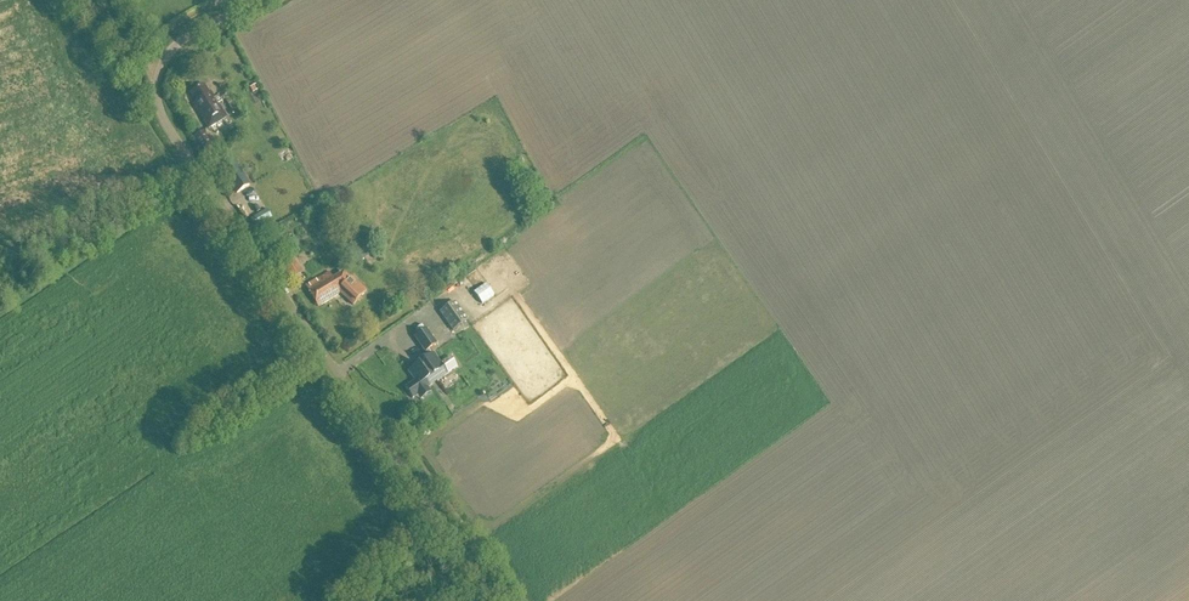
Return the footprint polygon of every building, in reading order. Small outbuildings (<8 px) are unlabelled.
[(249,89),(251,94),(259,90),(256,85),(249,89)] [(193,105),(205,125),(208,130),(226,119),(211,94),(209,95),(203,86),(190,94),(196,103),(193,105)] [(218,97),(221,102),(227,99),(224,94),(218,97)] [(203,132),(194,137),(204,152),(212,147),(203,132)] [(213,166),(232,197),(244,190),(248,187),(229,156),(213,166)] [(359,264),(373,254),(365,242),(351,252),(359,264)] [(304,273),(293,256),(280,264),(291,281),(304,273)] [(317,308),(339,294),(352,306),(365,291),(355,282),(353,284),(341,273),(331,279),(327,272),(304,286),(317,308)] [(477,311),(464,291),(432,314),(445,333),(477,311)] [(429,358),(408,373),(415,383),(405,390),(412,401),(417,397),(426,398),(427,390),(458,368),(449,356),(440,363),(430,349),(436,344),(425,329),(414,337),(425,353),(426,353),(429,358)]
